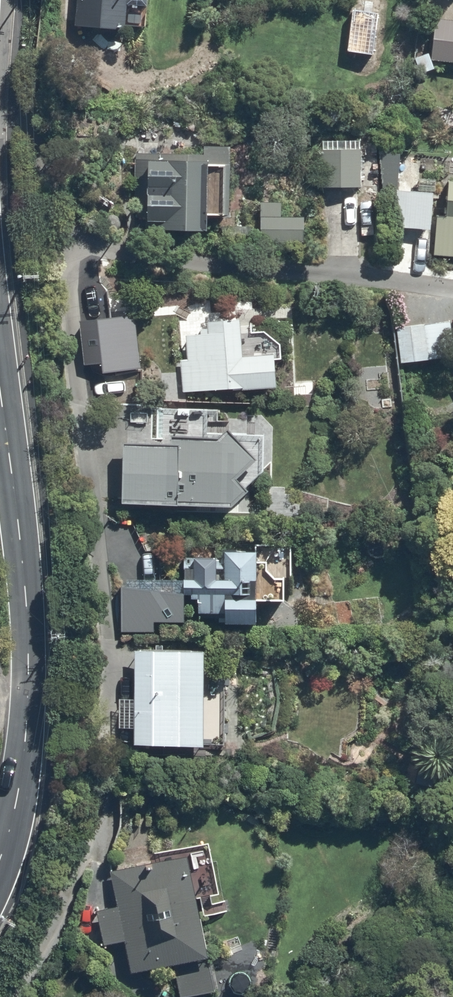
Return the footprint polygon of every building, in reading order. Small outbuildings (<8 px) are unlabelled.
[(74,31),(128,35),(129,29),(145,30),(147,0),(75,0),(74,31)] [(436,21),(432,64),(452,66),(452,22),(436,21)] [(362,142),(324,142),(324,153),(320,153),(321,190),(362,190),(362,142)] [(206,158),(136,156),(135,236),(209,237),(209,220),(229,221),(231,151),(207,150),(206,158)] [(399,194),(400,155),(383,155),(382,202),(398,202),(397,233),(432,233),(433,194),(399,194)] [(449,184),(447,220),(438,220),(436,259),(452,260),(452,184),(449,184)] [(281,206),(262,206),(262,244),(305,244),(305,220),(281,220),(281,206)] [(110,354),(104,282),(81,284),(87,356),(110,354)] [(452,323),(387,327),(390,365),(452,361),(452,346),(452,323)] [(267,337),(242,337),(242,324),(208,325),(208,330),(202,330),(202,337),(188,338),(188,362),(181,362),(181,394),(276,393),(276,363),(283,363),(283,346),(267,337)] [(171,447),(123,446),(121,510),(233,512),(249,497),(246,494),(265,476),(264,440),(233,441),(228,436),(220,443),(171,442),(171,447)] [(225,562),(196,562),(196,573),(185,573),(185,600),(192,600),(192,618),(227,618),(227,628),(258,628),(258,605),(286,605),(286,581),(291,581),(292,547),(256,547),(256,556),(247,556),(247,553),(238,553),(238,556),(225,556),(225,562)] [(128,630),(157,630),(157,595),(129,595),(128,630)] [(205,654),(136,653),(135,702),(120,702),(120,731),(135,732),(134,750),(205,751),(205,747),(222,748),(223,682),(204,682),(205,654)] [(161,865),(112,873),(118,909),(98,913),(104,949),(126,946),(131,978),(178,970),(182,996),(194,996),(217,993),(212,960),(206,961),(196,904),(203,903),(205,920),(230,916),(228,900),(216,902),(207,847),(160,855),(161,865)]
